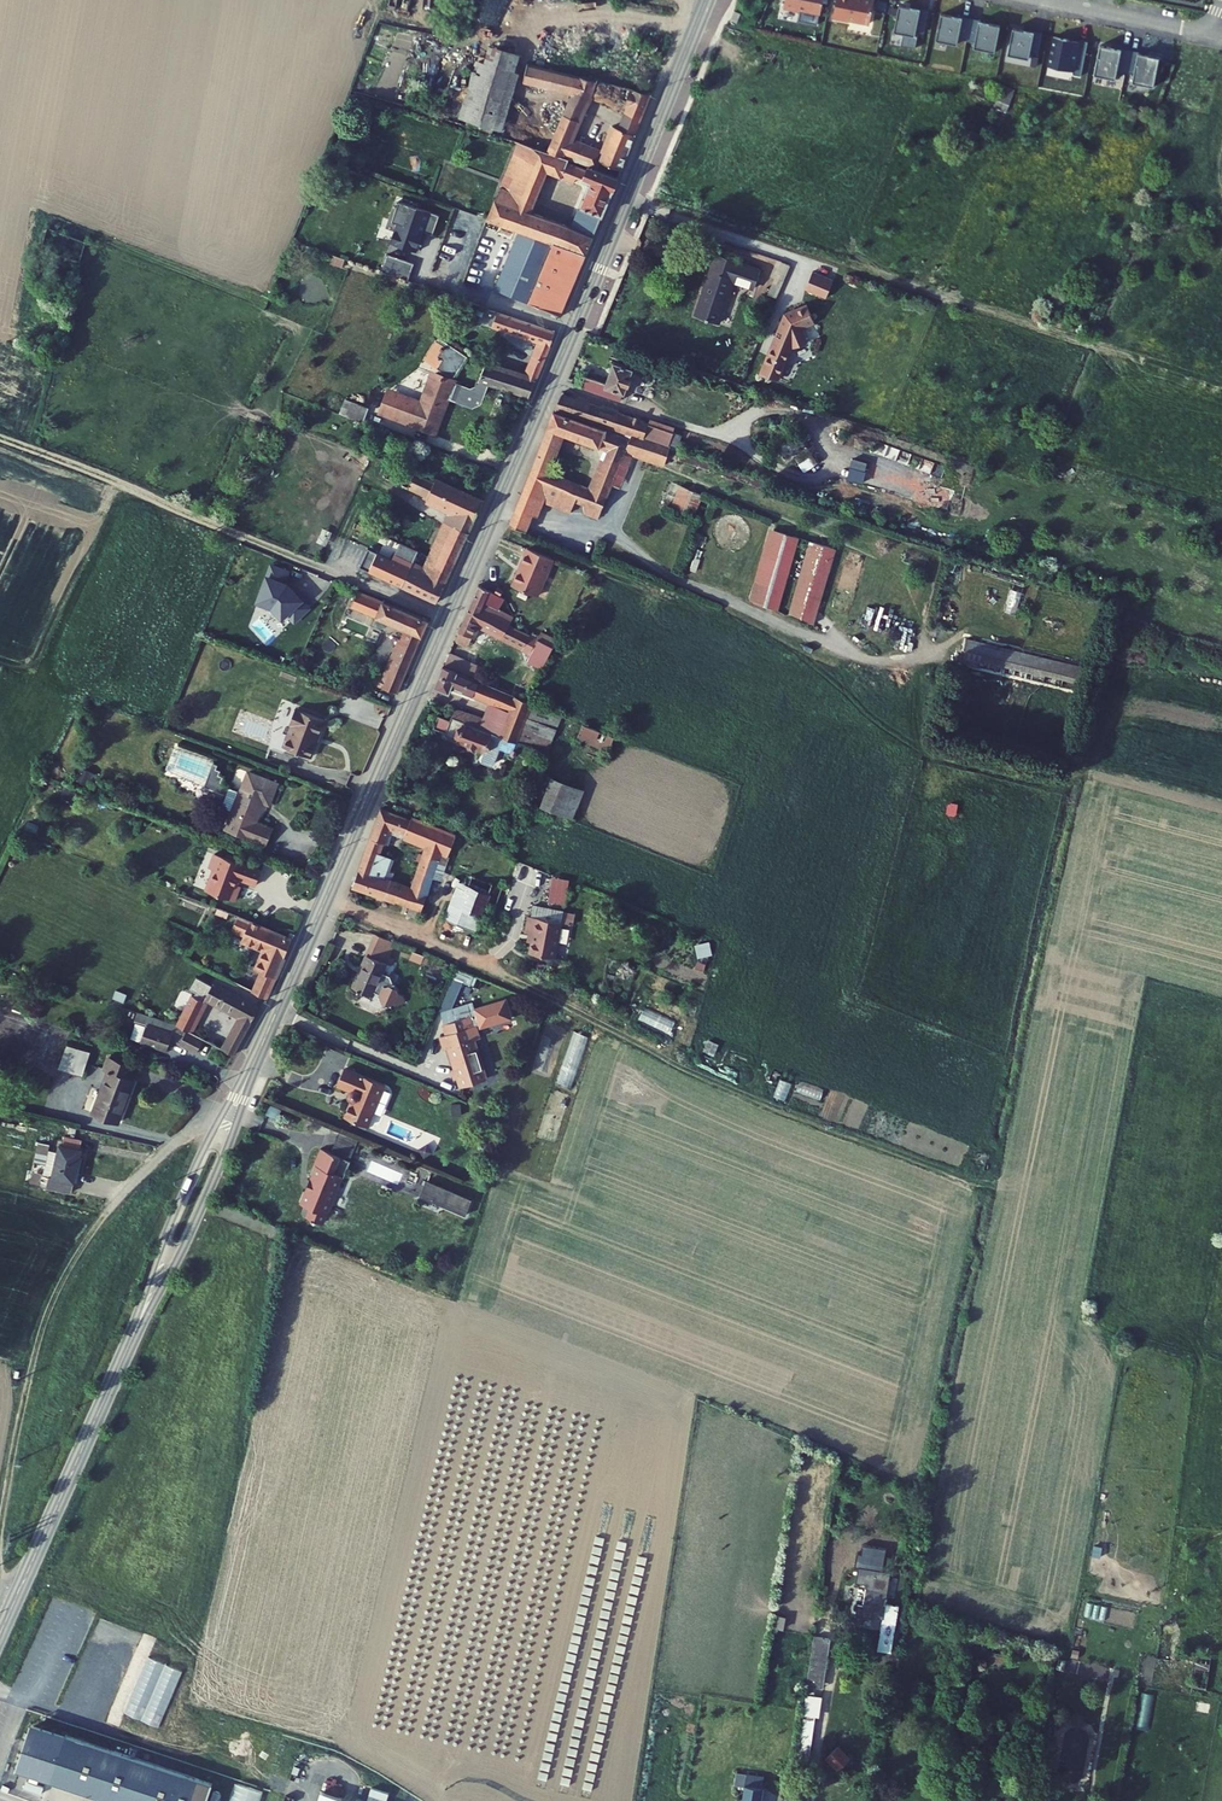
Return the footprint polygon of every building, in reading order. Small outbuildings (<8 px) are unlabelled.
[(832,10),(848,13),(849,11),(869,15),(872,0),(834,0),(832,10)] [(912,0),(898,0),(893,24),(914,28),(915,23),(923,24),(928,3),(912,0)] [(970,12),(940,6),(935,32),(956,37),(957,31),(965,33),(970,12)] [(999,18),(970,12),(965,33),(974,35),(972,40),(994,45),(999,18)] [(1041,27),(1012,21),(1006,47),(1027,52),(1028,46),(1037,48),(1041,27)] [(1078,35),(1053,29),(1047,59),(1080,66),(1084,48),(1076,47),(1078,35)] [(1076,47),(1084,48),(1086,36),(1078,35),(1076,47)] [(1128,44),(1099,38),(1093,68),(1114,72),(1116,64),(1124,66),(1128,44)] [(521,53),(480,39),(454,114),(495,128),(521,53)] [(1158,51),(1128,44),(1124,66),(1132,67),(1131,76),(1152,80),(1158,51)] [(530,63),(526,79),(573,90),(589,94),(594,77),(530,63)] [(594,77),(589,94),(606,97),(611,81),(594,77)] [(611,81),(606,97),(629,103),(624,113),(642,119),(653,92),(611,81)] [(573,90),(569,101),(585,105),(589,94),(573,90)] [(569,101),(554,151),(571,157),(590,163),(598,166),(601,159),(623,167),(638,129),(621,122),(610,150),(575,139),(585,105),(569,101)] [(624,113),(621,122),(638,129),(642,119),(624,113)] [(536,159),(523,193),(539,200),(550,170),(576,181),(579,175),(592,181),(577,215),(600,225),(619,176),(598,166),(590,163),(588,169),(570,162),(571,157),(554,151),(522,140),(517,152),(536,159)] [(517,152),(499,197),(535,211),(539,200),(523,193),(536,159),(517,152)] [(491,218),(521,229),(588,254),(594,238),(572,229),(559,224),(560,221),(535,211),(499,197),(491,218)] [(436,215),(396,200),(389,219),(394,221),(386,241),(412,251),(420,231),(429,234),(436,215)] [(577,215),(572,229),(594,238),(600,225),(577,215)] [(521,229),(498,290),(563,316),(588,254),(521,229)] [(384,253),(377,271),(404,280),(410,263),(384,253)] [(760,284),(766,268),(727,254),(722,269),(716,267),(701,312),(725,321),(740,277),(760,284)] [(799,268),(784,263),(779,278),(794,283),(799,268)] [(812,270),(805,290),(827,298),(834,277),(812,270)] [(812,315),(805,298),(792,304),(793,305),(783,310),(781,317),(779,316),(772,335),(773,335),(763,362),(761,361),(759,368),(769,372),(769,371),(777,374),(778,371),(779,371),(785,358),(783,357),(790,340),(792,339),(793,341),(806,335),(800,321),(812,315)] [(1087,316),(1076,312),(1070,327),(1081,331),(1087,316)] [(538,341),(534,352),(545,357),(555,330),(511,314),(510,316),(499,313),(494,325),(538,341)] [(455,376),(464,355),(433,341),(424,362),(455,376)] [(534,352),(531,362),(541,366),(545,357),(534,352)] [(643,359),(627,353),(624,361),(621,360),(613,381),(594,374),(590,384),(628,399),(632,390),(634,390),(643,368),(640,367),(643,359)] [(472,361),(469,376),(482,380),(485,364),(472,361)] [(526,376),(515,373),(509,389),(529,396),(541,366),(531,362),(526,376)] [(485,364),(482,380),(509,389),(515,373),(485,364)] [(409,395),(401,415),(444,433),(461,390),(440,381),(431,404),(409,395)] [(630,420),(561,397),(555,413),(629,437),(655,446),(660,430),(637,422),(638,418),(632,416),(630,420)] [(365,418),(368,404),(344,400),(341,414),(365,418)] [(688,456),(655,446),(629,437),(627,441),(551,416),(545,432),(558,437),(559,435),(604,453),(591,487),(584,503),(601,510),(621,458),(681,478),(684,466),(688,456)] [(558,437),(545,432),(540,444),(554,449),(558,437)] [(554,449),(540,444),(514,509),(532,516),(537,518),(544,501),(569,511),(573,499),(579,482),(546,469),(554,449)] [(406,490),(429,500),(427,505),(458,518),(472,524),(482,500),(452,488),(455,481),(447,478),(444,484),(437,481),(434,486),(412,476),(406,490)] [(591,487),(579,482),(573,499),(584,503),(591,487)] [(687,497),(664,489),(656,512),(679,520),(687,497)] [(601,510),(584,503),(582,511),(598,518),(601,510)] [(532,516),(514,509),(510,519),(507,528),(524,534),(532,516)] [(458,518),(453,527),(467,534),(472,524),(458,518)] [(795,534),(772,525),(744,597),(767,606),(795,534)] [(405,558),(395,580),(438,599),(467,534),(453,527),(434,571),(405,558)] [(321,541),(328,544),(332,531),(325,528),(321,541)] [(825,555),(802,546),(774,622),(797,630),(825,555)] [(563,559),(538,547),(521,584),(546,596),(563,559)] [(388,551),(378,573),(395,580),(405,558),(388,551)] [(487,581),(460,640),(474,646),(485,621),(539,649),(520,691),(534,697),(537,689),(559,642),(516,619),(520,611),(508,605),(514,593),(508,591),(503,588),(487,581)] [(356,595),(349,613),(401,634),(419,641),(426,624),(356,595)] [(1045,670),(1082,679),(1086,662),(968,633),(962,657),(979,661),(980,656),(1044,671),(1045,670)] [(401,634),(397,643),(415,650),(419,641),(401,634)] [(383,676),(379,686),(395,694),(415,650),(397,643),(383,676)] [(520,691),(450,662),(442,682),(459,689),(460,686),(499,702),(491,720),(465,709),(462,717),(521,741),(538,698),(534,697),(520,691)] [(372,672),(368,682),(379,686),(383,676),(372,672)] [(577,714),(538,698),(521,741),(527,743),(560,756),(577,714)] [(301,727),(292,751),(319,761),(324,748),(322,747),(326,736),(328,737),(333,723),(303,712),(298,726),(301,727)] [(527,743),(521,741),(462,717),(452,741),(481,753),(479,756),(480,762),(497,769),(502,767),(509,750),(524,757),(527,751),(524,750),(527,743)] [(621,748),(627,735),(595,722),(589,735),(621,748)] [(208,789),(212,791),(221,767),(217,765),(208,789)] [(277,831),(259,824),(268,804),(272,806),(280,785),(253,775),(245,794),(228,787),(225,784),(227,779),(223,777),(225,773),(220,771),(222,767),(221,767),(212,791),(229,798),(225,809),(237,814),(235,820),(275,836),(277,831)] [(591,792),(551,776),(539,805),(579,821),(591,792)] [(163,804),(159,813),(175,819),(179,810),(163,804)] [(422,869),(442,876),(449,853),(455,855),(463,832),(433,822),(432,826),(385,810),(374,842),(391,848),(397,832),(431,843),(422,869)] [(235,820),(230,833),(270,849),(275,836),(235,820)] [(371,851),(389,857),(391,848),(374,842),(371,851)] [(515,854),(492,845),(487,859),(477,855),(466,884),(506,899),(510,889),(503,886),(515,854)] [(389,857),(371,851),(359,887),(402,901),(407,887),(397,883),(400,874),(392,871),(396,859),(389,857)] [(218,871),(216,878),(230,883),(224,898),(239,904),(245,888),(242,887),(244,881),(261,888),(267,873),(221,854),(215,869),(218,871)] [(442,876),(422,869),(415,889),(411,904),(431,911),(442,876)] [(565,904),(569,879),(552,876),(548,901),(565,904)] [(216,878),(210,892),(224,898),(230,883),(216,878)] [(506,899),(466,884),(453,919),(484,931),(493,909),(501,912),(506,899)] [(415,889),(407,887),(402,901),(411,904),(415,889)] [(267,949),(260,963),(267,966),(282,974),(299,936),(296,935),(255,918),(242,915),(236,912),(233,919),(238,921),(236,926),(249,932),(245,939),(267,949)] [(569,932),(569,952),(594,953),(595,916),(561,915),(561,932),(569,932)] [(357,986),(377,995),(379,991),(384,993),(390,1006),(401,1001),(405,992),(400,981),(399,981),(395,973),(388,969),(401,940),(380,933),(357,986)] [(710,940),(695,943),(698,957),(713,954),(710,940)] [(282,974),(267,966),(255,990),(271,997),(282,974)] [(242,1018),(222,1054),(232,1059),(259,1010),(211,984),(204,997),(242,1018)] [(455,1026),(450,1028),(454,1042),(458,1040),(469,1079),(494,1072),(483,1033),(489,1031),(485,1020),(517,1011),(512,993),(483,1001),(484,1007),(481,1008),(454,1015),(452,1016),(455,1026)] [(191,994),(173,1028),(186,1035),(205,1001),(191,994)] [(451,1004),(454,1015),(481,1008),(477,996),(451,1004)] [(648,1009),(642,1019),(669,1033),(675,1022),(648,1009)] [(143,1028),(137,1044),(162,1054),(168,1038),(175,1041),(178,1042),(175,1047),(192,1056),(200,1042),(186,1035),(173,1028),(135,1014),(132,1023),(134,1024),(143,1028)] [(128,1041),(137,1044),(143,1028),(134,1024),(128,1041)] [(571,1087),(589,1036),(574,1030),(556,1082),(571,1087)] [(74,1036),(64,1060),(87,1069),(96,1045),(74,1036)] [(112,1069),(95,1112),(120,1123),(138,1079),(130,1076),(134,1065),(112,1056),(107,1067),(112,1069)] [(342,1088),(355,1093),(355,1094),(354,1094),(354,1095),(353,1097),(354,1098),(354,1100),(355,1101),(357,1102),(350,1119),(373,1128),(389,1086),(349,1071),(342,1088)] [(60,1180),(70,1131),(67,1130),(65,1139),(63,1139),(61,1147),(56,1171),(52,1171),(51,1180),(76,1186),(76,1184),(60,1180)] [(83,1143),(85,1134),(70,1131),(60,1180),(76,1184),(85,1143),(83,1143)] [(56,1171),(61,1147),(52,1145),(47,1169),(52,1171),(56,1171)] [(367,1168),(337,1156),(333,1165),(335,1165),(332,1173),(334,1173),(329,1186),(328,1186),(324,1197),(325,1198),(320,1211),(324,1212),(320,1222),(342,1230),(355,1198),(354,1198),(360,1183),(358,1182),(360,1178),(363,1179),(367,1168)] [(419,1197),(467,1216),(474,1198),(427,1179),(419,1197)] [(892,1570),(858,1565),(856,1580),(867,1581),(863,1603),(856,1602),(854,1620),(863,1622),(865,1612),(886,1615),(881,1647),(895,1649),(902,1603),(888,1601),(892,1570)] [(829,1641),(812,1639),(805,1688),(822,1690),(829,1641)] [(1194,1672),(1209,1674),(1211,1653),(1197,1651),(1194,1672)] [(812,1753),(821,1695),(807,1693),(798,1750),(812,1753)] [(34,1740),(51,1745),(53,1733),(38,1728),(34,1740)] [(167,1771),(71,1737),(70,1739),(53,1733),(51,1745),(44,1777),(56,1781),(55,1783),(107,1800),(161,1800),(167,1771)] [(24,1769),(44,1777),(51,1745),(34,1740),(24,1769)] [(825,1757),(838,1770),(852,1756),(839,1744),(825,1757)] [(217,1789),(167,1771),(161,1800),(213,1800),(217,1789)] [(775,1791),(749,1787),(747,1800),(773,1800),(775,1791)]
